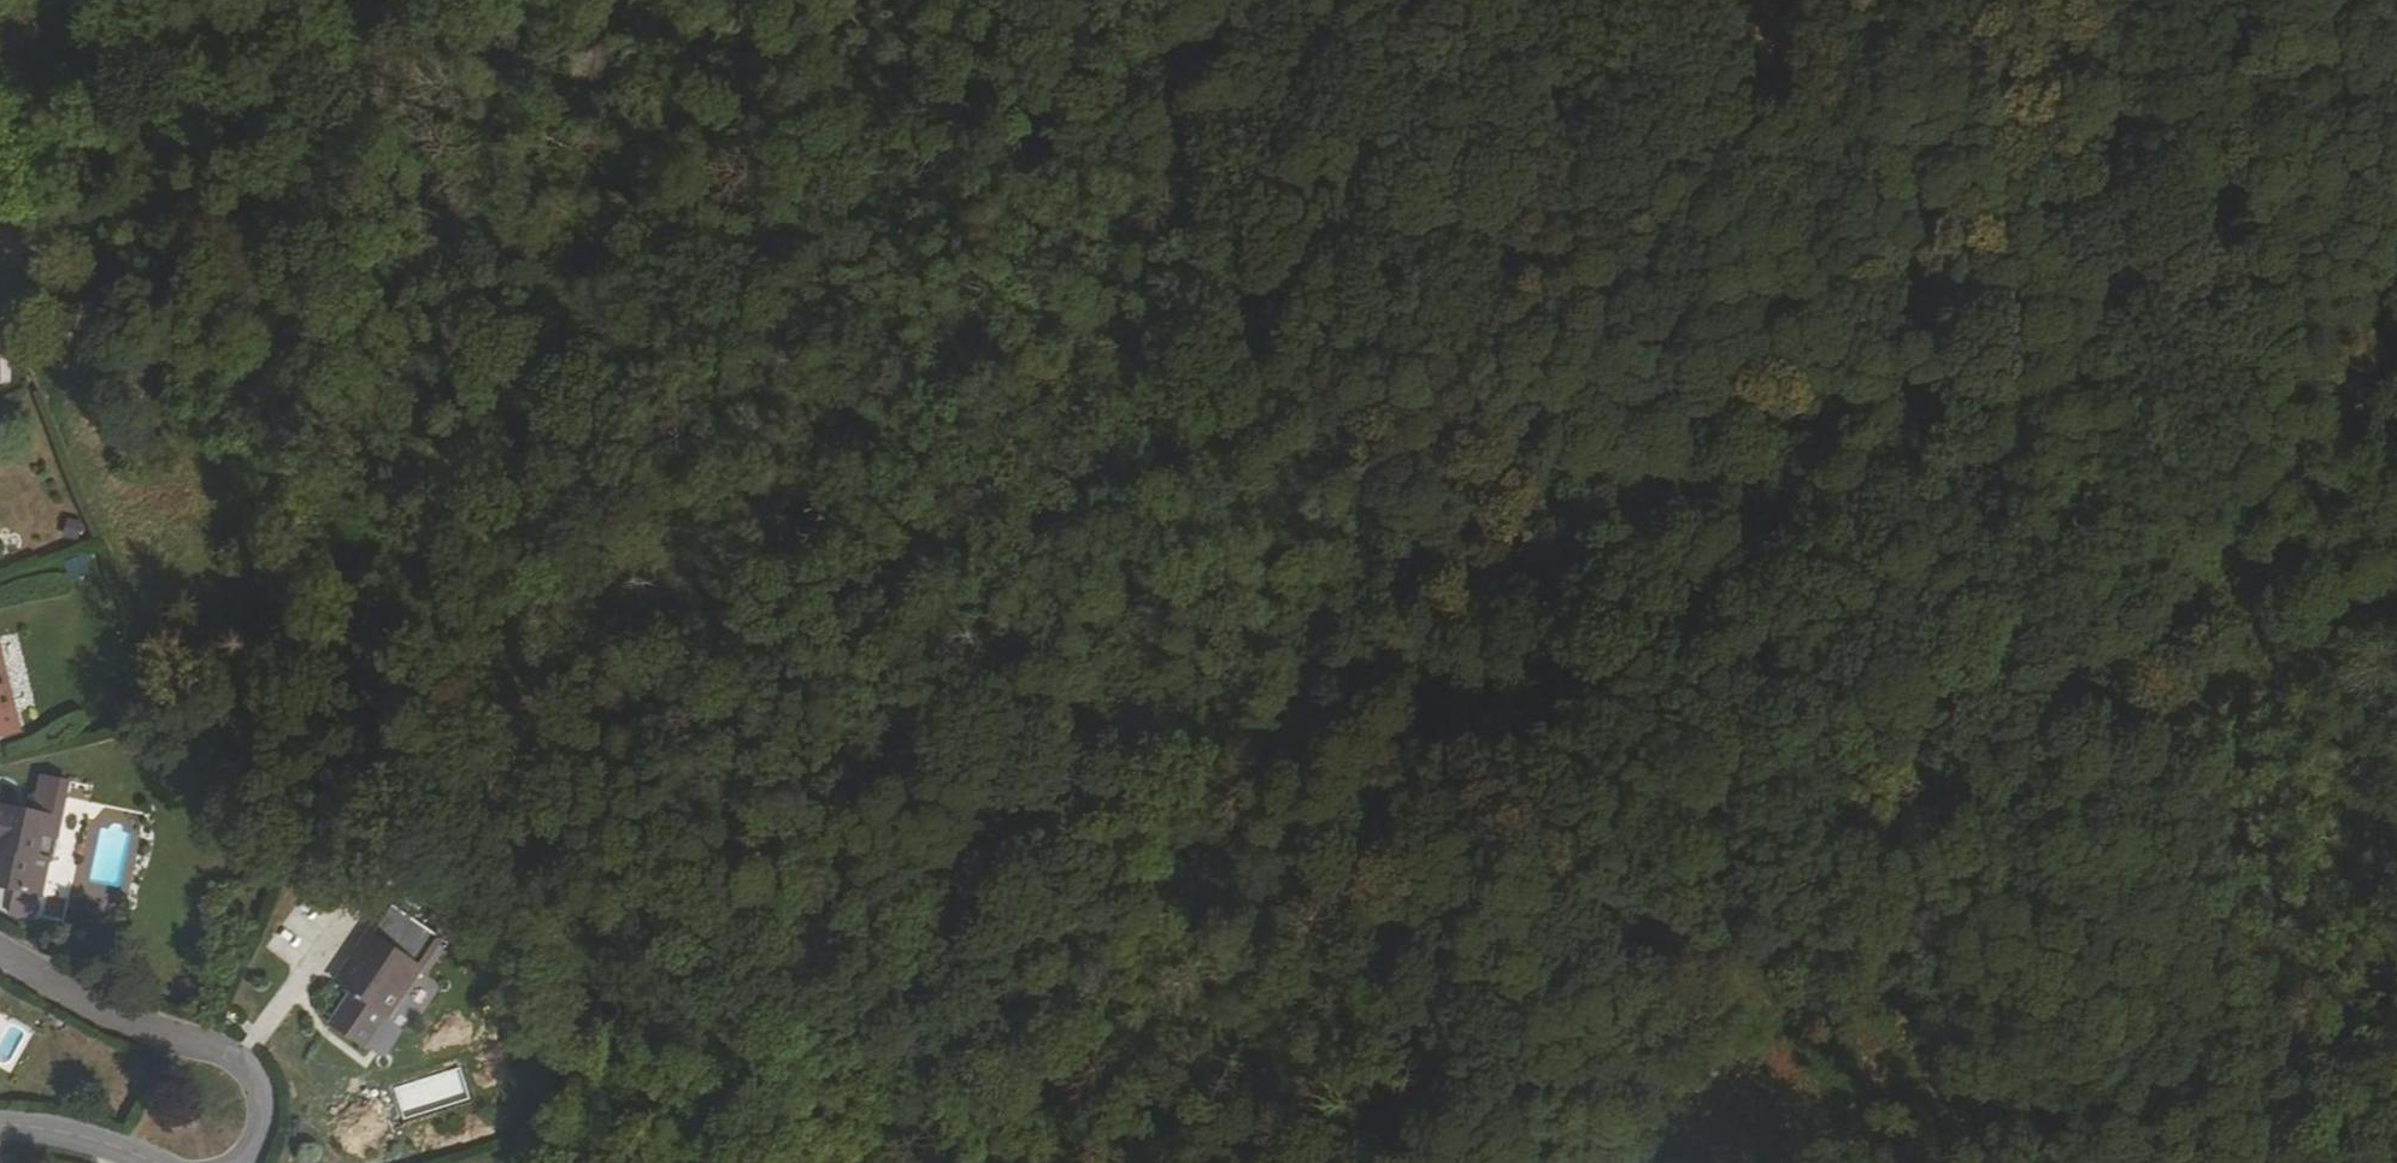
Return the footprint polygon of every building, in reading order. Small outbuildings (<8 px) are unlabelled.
[(19,733),(0,662),(0,737),(19,733)] [(1,851),(0,855),(0,882),(32,889),(39,852),(45,853),(48,853),(55,818),(0,806),(0,850),(1,851)] [(45,853),(39,852),(32,889),(38,891),(45,853)] [(11,915),(36,916),(37,894),(12,893),(11,915)] [(380,927),(375,935),(380,939),(386,931),(380,927)] [(403,944),(386,931),(380,939),(375,935),(372,933),(354,958),(361,963),(345,988),(353,993),(332,1025),(356,1043),(378,1011),(385,1015),(390,1018),(420,974),(395,955),(399,949),(403,944)] [(425,967),(399,949),(395,955),(420,974),(425,967)] [(338,983),(345,988),(361,963),(354,958),(338,983)] [(362,1047),(385,1015),(378,1011),(356,1043),(362,1047)]
